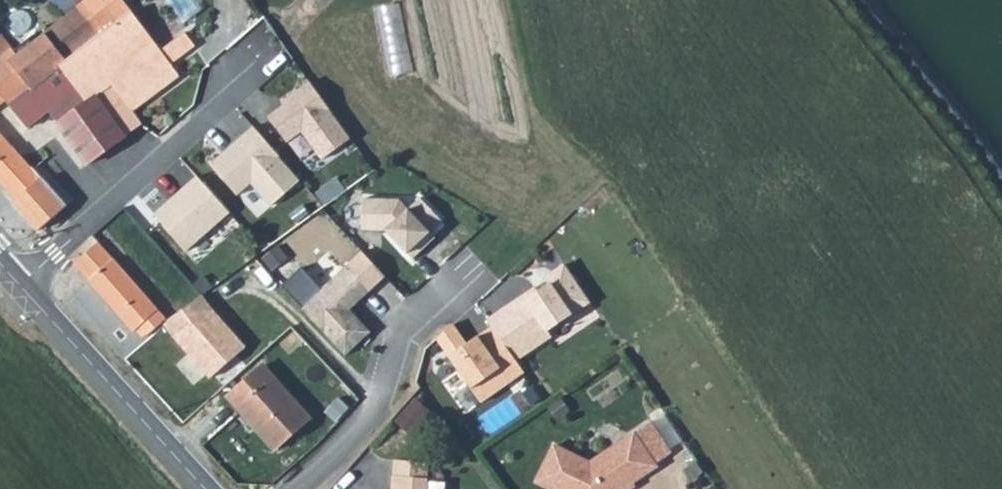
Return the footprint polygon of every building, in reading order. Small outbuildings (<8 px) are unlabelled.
[(78,5),(99,33),(131,9),(124,0),(85,0),(78,5)] [(395,74),(417,68),(398,0),(376,6),(395,74)] [(78,5),(46,29),(69,59),(97,37),(96,36),(99,33),(78,5)] [(99,33),(96,36),(97,37),(144,99),(179,73),(131,9),(99,33)] [(18,50),(12,44),(0,27),(0,62),(18,50)] [(3,99),(23,125),(47,107),(84,80),(125,133),(141,121),(132,108),(144,99),(97,37),(69,59),(46,29),(18,50),(0,62),(0,101),(3,99)] [(84,80),(47,107),(88,161),(125,133),(84,80)] [(311,81),(283,101),(286,104),(270,116),(289,142),(304,131),(324,159),(353,138),(311,81)] [(222,151),(210,162),(237,193),(250,181),(271,204),(300,178),(252,124),(229,145),(232,148),(228,151),(222,151)] [(0,135),(0,181),(14,196),(12,199),(42,232),(69,209),(1,134),(0,135)] [(196,174),(153,210),(185,248),(228,212),(196,174)] [(363,199),(361,229),(386,230),(413,260),(436,238),(431,233),(443,222),(420,198),(409,209),(400,200),(363,199)] [(103,242),(80,264),(141,331),(143,329),(150,335),(163,323),(170,317),(103,242)] [(347,266),(300,309),(344,356),(370,332),(349,308),(354,303),(355,305),(370,291),(347,266)] [(524,296),(502,312),(529,352),(552,336),(548,331),(591,302),(566,266),(545,278),(550,285),(527,300),(524,296)] [(250,346),(201,292),(170,317),(163,323),(213,380),(250,346)] [(453,324),(437,339),(482,403),(526,372),(493,326),(478,336),(479,341),(470,347),(453,324)] [(264,363),(228,395),(275,446),(310,415),(264,363)] [(415,402),(397,422),(410,434),(428,414),(415,402)] [(555,447),(538,483),(551,488),(608,488),(607,488),(628,475),(634,483),(658,467),(657,466),(673,454),(652,423),(635,434),(640,442),(630,448),(625,441),(591,464),(555,447)] [(635,434),(625,441),(630,448),(640,442),(635,434)] [(417,465),(385,464),(384,479),(416,480),(417,465)] [(607,488),(608,488),(634,488),(637,487),(634,483),(628,475),(607,488)] [(418,481),(416,480),(384,479),(382,479),(382,488),(418,488),(418,481)]
